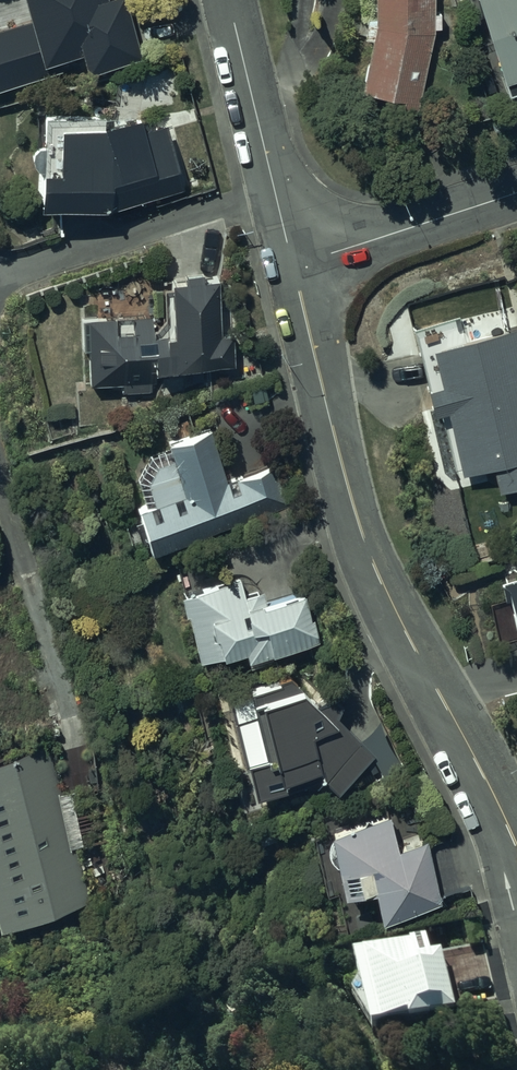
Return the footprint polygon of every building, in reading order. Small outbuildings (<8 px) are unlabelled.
[(29,23),(0,30),(0,89),(46,77),(43,65),(80,55),(86,77),(144,62),(127,0),(23,0),(29,23)] [(374,24),(360,92),(400,100),(398,107),(417,111),(432,32),(433,0),(374,0),(374,24)] [(506,91),(516,87),(516,0),(476,0),(506,91)] [(120,119),(42,117),(41,172),(35,172),(35,209),(109,211),(183,192),(166,124),(120,136),(120,119)] [(152,337),(150,314),(130,316),(131,333),(113,334),(112,318),(79,320),(81,352),(87,351),(89,388),(121,386),(121,393),(154,392),(153,372),(233,367),(231,337),(221,337),(218,281),(202,282),(201,274),(181,275),(182,282),(168,283),(171,336),(152,337)] [(431,351),(437,385),(425,388),(433,418),(444,415),(460,478),(492,470),(498,492),(516,487),(516,340),(515,330),(431,351)] [(212,427),(167,441),(172,461),(168,461),(165,452),(151,457),(138,481),(143,507),(134,510),(148,556),(291,508),(279,464),(226,481),(212,427)] [(500,583),(504,601),(507,600),(511,619),(498,622),(502,644),(516,640),(516,579),(500,583)] [(241,580),(176,595),(194,670),(240,659),(242,668),(318,650),(306,595),(265,605),(260,592),(244,596),(241,580)] [(316,707),(287,672),(221,691),(253,799),(319,780),(334,795),(374,753),(320,703),(316,707)] [(0,764),(0,920),(1,925),(90,901),(76,849),(82,848),(67,793),(60,795),(49,751),(0,764)] [(389,816),(326,832),(340,898),(369,892),(375,920),(440,902),(439,895),(461,890),(451,842),(428,846),(427,839),(395,848),(389,816)] [(433,967),(427,944),(349,964),(369,1042),(406,1032),(407,1038),(459,1025),(457,1017),(498,1007),(484,954),(433,967)]
